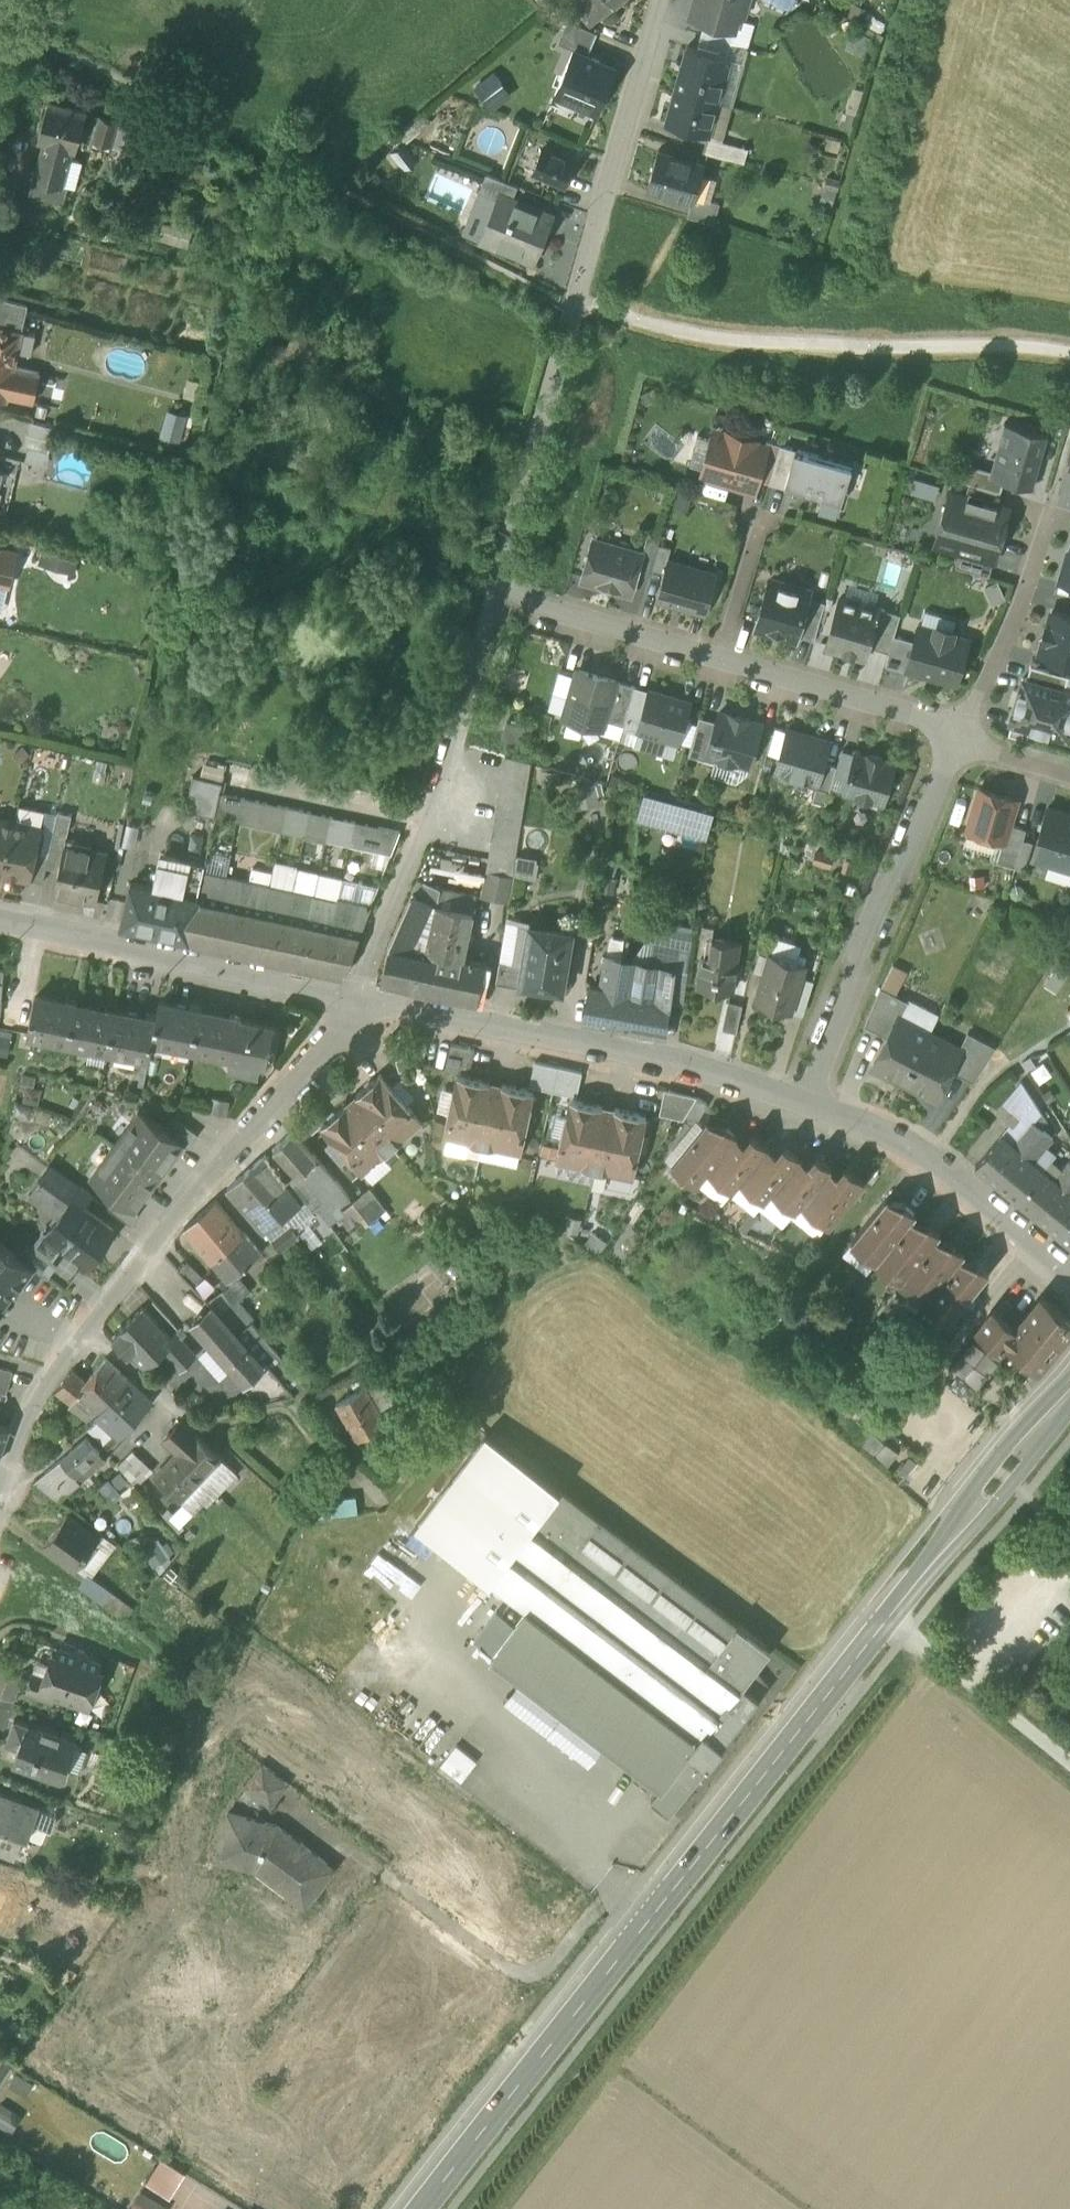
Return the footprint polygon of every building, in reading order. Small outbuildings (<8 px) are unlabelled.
[(589,23),(598,15),(584,0),(581,0),(574,7),(589,23)] [(615,7),(608,0),(584,0),(598,15),(602,20),(615,7)] [(695,2),(708,6),(704,20),(735,29),(738,18),(743,15),(747,0),(695,0),(695,2)] [(691,16),(704,20),(708,6),(695,2),(691,16)] [(560,37),(590,50),(597,33),(568,20),(560,37)] [(574,50),(587,55),(590,50),(560,37),(558,43),(574,50)] [(688,45),(675,89),(718,101),(731,57),(688,45)] [(554,93),(597,111),(614,71),(597,64),(599,60),(587,55),(574,50),(554,93)] [(472,92),(480,102),(499,87),(490,76),(472,92)] [(708,134),(718,101),(675,89),(666,122),(708,134)] [(46,139),(50,140),(70,146),(76,147),(87,111),(48,100),(38,137),(46,139)] [(93,140),(111,145),(115,128),(118,120),(101,115),(93,140)] [(118,120),(115,128),(127,131),(129,123),(118,120)] [(122,148),(127,131),(115,128),(111,145),(122,148)] [(60,183),(70,146),(50,140),(48,149),(44,148),(36,176),(35,177),(59,184),(60,183)] [(706,152),(728,158),(731,148),(709,141),(706,152)] [(532,170),(565,184),(575,159),(543,145),(532,170)] [(647,186),(693,200),(704,164),(657,151),(647,186)] [(487,172),(479,191),(496,199),(481,239),(533,260),(545,231),(544,231),(551,213),(512,198),(517,185),(487,172)] [(28,193),(60,202),(66,185),(60,183),(59,184),(35,177),(36,176),(33,175),(28,193)] [(462,231),(481,239),(496,199),(479,191),(462,231)] [(688,216),(715,224),(719,207),(693,200),(688,216)] [(161,240),(189,248),(193,233),(165,225),(161,240)] [(22,331),(23,326),(28,305),(0,297),(0,326),(22,331)] [(18,350),(22,331),(0,326),(0,374),(12,377),(14,366),(18,350)] [(27,332),(22,331),(18,350),(31,353),(35,334),(27,332)] [(14,366),(12,377),(0,374),(0,398),(7,399),(8,395),(33,400),(39,372),(14,366)] [(55,427),(30,420),(23,446),(49,453),(55,427)] [(1002,477),(1032,486),(1047,433),(1005,421),(991,469),(990,473),(990,474),(1002,477)] [(725,481),(737,484),(738,479),(754,483),(756,477),(763,451),(750,447),(751,442),(730,436),(728,441),(715,437),(706,470),(726,476),(725,481)] [(756,477),(769,481),(780,444),(766,440),(763,451),(756,477)] [(780,443),(780,444),(769,481),(784,486),(790,466),(799,468),(804,450),(780,443)] [(784,486),(841,502),(852,464),(804,450),(799,468),(790,466),(784,486)] [(990,473),(991,469),(968,462),(966,466),(990,473)] [(963,480),(969,481),(999,490),(1002,477),(990,474),(990,473),(966,466),(963,480)] [(1001,491),(999,490),(969,481),(965,494),(997,504),(1001,491)] [(993,559),(994,560),(1008,509),(997,506),(997,504),(965,494),(950,490),(940,525),(953,548),(960,550),(993,559)] [(934,543),(953,548),(940,525),(934,543)] [(636,572),(649,576),(651,569),(659,543),(660,538),(648,534),(641,556),(636,572)] [(583,576),(631,590),(636,572),(641,556),(592,542),(583,576)] [(651,569),(664,572),(667,559),(671,547),(659,543),(651,569)] [(41,547),(37,562),(72,571),(76,557),(41,547)] [(9,584),(16,552),(0,549),(0,582),(9,584)] [(955,565),(989,575),(993,559),(960,550),(955,565)] [(1062,582),(1069,584),(1069,552),(1062,582)] [(656,598),(705,612),(716,573),(667,559),(664,572),(656,598)] [(804,588),(799,585),(794,583),(789,582),(785,581),(780,580),(776,580),(770,579),(756,627),(769,631),(773,629),(780,631),(782,635),(796,638),(797,634),(808,596),(810,590),(804,588)] [(797,634),(814,639),(825,601),(808,596),(797,634)] [(826,647),(864,658),(868,645),(879,607),(840,596),(826,647)] [(868,645),(889,651),(894,635),(900,613),(879,607),(868,645)] [(1069,662),(1069,615),(1052,610),(1040,653),(1069,662)] [(919,625),(917,632),(933,636),(935,630),(919,625)] [(907,668),(956,682),(968,640),(952,635),(953,631),(936,626),(935,630),(933,636),(917,632),(915,641),(907,668)] [(885,664),(907,670),(907,668),(915,641),(894,635),(889,651),(885,664)] [(1026,678),(1064,689),(1068,675),(1030,665),(1026,678)] [(565,716),(601,727),(604,719),(615,681),(615,680),(578,670),(565,716)] [(1069,739),(1069,735),(1069,691),(1064,689),(1026,678),(1022,677),(1009,722),(1069,739)] [(604,719),(624,725),(625,718),(635,686),(615,681),(604,719)] [(625,718),(640,723),(649,690),(635,686),(625,718)] [(638,730),(678,741),(690,702),(649,690),(640,723),(638,730)] [(737,761),(750,765),(761,724),(749,721),(749,719),(729,713),(729,715),(719,712),(716,721),(707,752),(717,755),(716,757),(736,763),(737,761)] [(688,755),(715,762),(716,757),(717,755),(707,752),(716,721),(699,716),(688,755)] [(501,734),(520,740),(525,724),(506,718),(501,734)] [(817,783),(824,762),(829,742),(787,730),(775,771),(779,772),(782,777),(792,780),(797,777),(817,783)] [(843,791),(854,753),(841,749),(836,766),(830,788),(843,791)] [(843,791),(884,803),(895,765),(882,761),(883,757),(868,753),(867,757),(854,753),(843,791)] [(486,872),(487,872),(513,878),(513,874),(516,859),(531,763),(505,755),(486,872)] [(812,800),(825,804),(830,788),(836,766),(824,762),(817,783),(812,800)] [(185,810),(215,817),(220,793),(223,782),(193,775),(185,810)] [(1003,840),(1004,840),(1009,824),(1016,798),(980,787),(968,830),(1003,840)] [(243,798),(220,793),(215,817),(238,822),(243,798)] [(640,818),(707,837),(711,813),(675,803),(644,794),(640,818)] [(265,803),(243,798),(238,822),(260,826),(265,803)] [(287,807),(265,803),(260,826),(282,831),(287,807)] [(15,820),(41,826),(45,809),(19,804),(15,820)] [(309,812),(287,807),(282,831),(304,836),(309,812)] [(1048,807),(1032,857),(1069,869),(1069,814),(1048,807)] [(45,809),(41,826),(54,829),(58,811),(45,809)] [(54,829),(48,854),(46,865),(59,868),(64,842),(65,842),(72,813),(58,810),(58,811),(54,829)] [(331,817),(309,812),(304,836),(326,841),(331,817)] [(4,872),(15,820),(0,817),(0,871),(4,872)] [(353,822),(331,817),(326,841),(348,846),(353,822)] [(41,826),(15,820),(4,872),(30,878),(35,851),(41,826)] [(400,832),(353,822),(348,846),(391,855),(400,832)] [(997,861),(1015,867),(1026,828),(1009,824),(1004,840),(1003,840),(997,861)] [(48,854),(54,829),(41,826),(35,851),(48,854)] [(54,890),(97,899),(107,852),(65,842),(64,842),(59,868),(54,890)] [(478,874),(481,853),(428,848),(426,869),(478,874)] [(43,880),(46,865),(48,854),(35,851),(30,878),(43,880)] [(538,862),(516,859),(513,874),(535,878),(538,862)] [(121,924),(189,939),(204,869),(185,865),(158,860),(152,886),(131,881),(121,924)] [(189,939),(211,944),(226,874),(204,869),(189,939)] [(509,903),(513,878),(487,872),(481,897),(509,903)] [(211,944),(232,948),(249,879),(226,874),(211,944)] [(411,893),(420,897),(427,882),(418,878),(411,893)] [(232,948),(255,953),(271,884),(249,879),(232,948)] [(381,981),(461,999),(469,960),(462,958),(463,957),(473,911),(476,895),(439,888),(427,882),(420,897),(411,893),(390,941),(381,981)] [(255,953),(277,958),(293,889),(271,884),(255,953)] [(277,958),(299,963),(315,894),(293,889),(277,958)] [(299,963),(321,968),(337,899),(315,894),(299,963)] [(371,907),(337,899),(321,968),(345,973),(359,937),(371,907)] [(463,957),(469,958),(479,912),(473,911),(463,957)] [(506,919),(500,958),(523,962),(530,923),(506,919)] [(521,983),(563,990),(564,983),(572,931),(530,923),(523,962),(520,982),(521,983)] [(697,953),(703,954),(709,955),(712,937),(713,931),(702,929),(697,953)] [(620,954),(622,937),(608,935),(606,951),(620,954)] [(741,941),(712,937),(709,955),(703,954),(698,986),(731,991),(733,979),(734,980),(737,966),(741,941)] [(649,963),(658,965),(674,968),(674,969),(687,971),(691,948),(653,941),(649,963)] [(756,1000),(790,1010),(799,979),(805,963),(771,953),(756,1000)] [(583,1020),(609,1025),(622,958),(607,955),(601,988),(590,985),(583,1020)] [(461,999),(477,1002),(486,962),(473,959),(474,957),(471,957),(471,959),(469,958),(463,957),(462,958),(469,960),(461,999)] [(496,983),(520,987),(521,983),(520,982),(523,962),(500,958),(496,983)] [(637,961),(622,958),(609,1025),(633,1030),(640,995),(630,993),(637,961)] [(649,963),(637,961),(630,993),(640,995),(654,997),(658,965),(649,963)] [(893,990),(903,967),(888,961),(878,983),(893,990)] [(486,962),(477,1002),(483,1004),(492,964),(486,962)] [(654,997),(640,995),(633,1030),(665,1036),(670,999),(674,969),(674,968),(658,965),(654,997)] [(670,999),(683,1002),(687,971),(674,969),(670,999)] [(790,1010),(803,1013),(812,983),(799,979),(790,1010)] [(865,1023),(888,1035),(898,1016),(900,1017),(908,1000),(880,986),(865,1023)] [(27,1031),(68,1039),(75,1004),(76,999),(65,997),(64,1002),(35,996),(27,1031)] [(722,1029),(736,1032),(742,1004),(728,1001),(722,1029)] [(159,1003),(157,1015),(152,1038),(192,1046),(199,1011),(200,1006),(189,1004),(188,1009),(159,1003)] [(104,1010),(75,1004),(68,1039),(108,1047),(115,1012),(116,1007),(105,1005),(104,1010)] [(229,1017),(199,1011),(192,1046),(233,1055),(240,1019),(241,1014),(230,1012),(229,1017)] [(144,1018),(115,1012),(108,1047),(148,1055),(152,1038),(157,1015),(145,1013),(144,1018)] [(891,1072),(905,1079),(929,1032),(900,1017),(898,1016),(888,1035),(873,1062),(875,1067),(888,1073),(891,1072)] [(273,1025),(240,1019),(233,1055),(262,1061),(266,1041),(269,1042),(273,1025)] [(262,1061),(274,1063),(281,1027),(273,1025),(269,1042),(266,1041),(262,1061)] [(6,1052),(10,1027),(0,1026),(0,1051),(6,1052)] [(951,1068),(974,1080),(996,1046),(968,1031),(959,1048),(961,1048),(951,1068)] [(959,1048),(929,1032),(905,1079),(918,1086),(920,1090),(932,1097),(937,1095),(951,1068),(961,1048),(959,1048)] [(445,1068),(469,1073),(474,1048),(451,1043),(445,1068)] [(423,1063),(426,1049),(403,1057),(395,1059),(400,1071),(423,1063)] [(529,1086),(553,1092),(558,1067),(534,1062),(529,1086)] [(582,1073),(558,1067),(553,1092),(576,1097),(582,1073)] [(350,1157),(362,1171),(382,1154),(383,1156),(403,1139),(402,1137),(421,1120),(409,1106),(408,1107),(392,1088),(393,1087),(380,1073),(356,1095),(360,1099),(350,1108),(346,1103),(330,1117),(321,1124),(334,1138),(335,1137),(351,1156),(350,1157)] [(495,1147),(520,1152),(524,1136),(525,1136),(531,1108),(530,1107),(533,1091),(501,1084),(500,1091),(497,1090),(491,1115),(486,1114),(491,1089),(488,1088),(489,1082),(457,1075),(454,1091),(453,1091),(446,1119),(448,1119),(444,1135),(470,1141),(469,1143),(494,1149),(495,1147)] [(659,1115),(683,1120),(696,1097),(664,1090),(659,1115)] [(1017,1108),(1025,1115),(1034,1104),(1018,1091),(1010,1102),(1017,1108)] [(683,1120),(694,1127),(708,1104),(696,1097),(683,1120)] [(607,1171),(632,1177),(636,1161),(637,1161),(644,1133),(642,1132),(646,1116),(614,1109),(613,1115),(600,1113),(602,1106),(570,1099),(567,1116),(565,1115),(559,1144),(560,1144),(557,1160),(582,1166),(582,1168),(607,1173),(607,1171)] [(1000,1136),(1011,1146),(1032,1121),(1041,1109),(1034,1104),(1025,1115),(1013,1129),(1009,1125),(1000,1136)] [(614,1109),(602,1106),(600,1113),(613,1115),(614,1109)] [(1009,1125),(1013,1129),(1025,1115),(1017,1108),(1006,1122),(1009,1125)] [(114,1197),(131,1209),(132,1207),(180,1142),(181,1140),(165,1128),(141,1111),(90,1180),(114,1197)] [(180,1142),(188,1148),(198,1134),(174,1116),(165,1128),(181,1140),(180,1142)] [(1043,1129),(1032,1121),(1011,1146),(1022,1154),(1043,1129)] [(701,1178),(708,1170),(720,1155),(721,1154),(710,1145),(718,1134),(704,1123),(671,1164),(686,1176),(691,1170),(701,1178)] [(710,1145),(721,1154),(735,1136),(736,1136),(725,1127),(718,1134),(710,1145)] [(1043,1129),(1022,1154),(1032,1163),(1048,1143),(1053,1138),(1043,1129)] [(274,1147),(322,1202),(332,1194),(340,1187),(292,1130),(274,1147)] [(732,1190),(740,1180),(752,1165),(767,1147),(752,1135),(745,1144),(746,1145),(730,1164),(720,1155),(708,1170),(732,1190)] [(745,1144),(735,1136),(721,1154),(720,1155),(730,1164),(746,1145),(745,1144)] [(997,1184),(1022,1154),(1011,1146),(1000,1136),(975,1166),(997,1184)] [(765,1200),(772,1191),(784,1176),(799,1157),(784,1145),(777,1155),(778,1156),(763,1174),(752,1165),(740,1180),(765,1200)] [(752,1165),(763,1174),(778,1156),(777,1155),(767,1147),(752,1165)] [(1042,1172),(1032,1163),(1022,1154),(997,1184),(1018,1201),(1042,1172)] [(264,1194),(267,1198),(285,1183),(264,1155),(245,1172),(264,1194)] [(796,1210),(802,1203),(829,1170),(831,1167),(816,1155),(808,1165),(810,1166),(795,1184),(784,1176),(772,1191),(796,1210)] [(784,1176),(795,1184),(810,1166),(808,1165),(799,1157),(784,1176)] [(1053,1181),(1063,1189),(1069,1180),(1069,1161),(1069,1160),(1053,1181)] [(39,1178),(44,1182),(54,1168),(49,1165),(39,1178)] [(44,1182),(70,1201),(72,1198),(80,1187),(54,1168),(44,1182)] [(839,1177),(829,1170),(802,1203),(828,1223),(863,1181),(847,1168),(839,1177)] [(691,1170),(686,1176),(697,1184),(701,1178),(691,1170)] [(228,1187),(246,1209),(264,1194),(245,1172),(228,1187)] [(1038,1218),(1063,1189),(1053,1181),(1042,1172),(1018,1201),(1038,1218)] [(294,1175),(285,1183),(267,1198),(283,1217),(300,1204),(310,1196),(294,1175)] [(27,1195),(58,1217),(70,1201),(44,1182),(39,1178),(27,1195)] [(340,1187),(332,1194),(340,1205),(343,1203),(350,1198),(340,1187)] [(1063,1189),(1038,1218),(1059,1235),(1069,1222),(1069,1194),(1063,1189)] [(353,1201),(369,1223),(382,1212),(364,1191),(353,1201)] [(267,1198),(264,1194),(246,1209),(265,1230),(283,1217),(267,1198)] [(347,1208),(343,1203),(340,1205),(332,1194),(322,1202),(317,1206),(325,1217),(326,1219),(338,1211),(340,1215),(346,1211),(345,1210),(347,1208)] [(108,1206),(131,1224),(139,1213),(132,1207),(131,1209),(114,1197),(108,1206)] [(72,1198),(70,1201),(58,1217),(47,1232),(64,1244),(89,1263),(114,1229),(72,1198)] [(215,1199),(200,1212),(229,1246),(244,1232),(225,1209),(215,1199)] [(876,1259),(877,1259),(900,1230),(891,1223),(901,1211),(887,1199),(854,1240),(868,1251),(873,1245),(881,1252),(876,1259)] [(891,1223),(900,1230),(910,1218),(916,1210),(907,1203),(901,1211),(891,1223)] [(212,1261),(229,1246),(200,1212),(184,1227),(212,1261)] [(910,1218),(900,1230),(877,1259),(892,1271),(897,1265),(905,1273),(901,1279),(924,1251),(914,1243),(924,1230),(910,1218)] [(914,1243),(924,1251),(934,1238),(940,1230),(931,1222),(924,1230),(914,1243)] [(1059,1235),(1069,1245),(1069,1222),(1059,1235)] [(274,1242),(281,1249),(299,1236),(290,1224),(271,1238),(274,1242)] [(33,1266),(48,1277),(58,1263),(53,1259),(64,1244),(47,1232),(43,1229),(33,1244),(28,1240),(17,1254),(33,1266)] [(212,1261),(228,1280),(237,1272),(263,1251),(246,1231),(244,1232),(229,1246),(212,1261)] [(934,1238),(924,1251),(901,1279),(916,1291),(921,1285),(929,1292),(924,1298),(925,1299),(948,1270),(939,1263),(949,1251),(934,1238)] [(14,1286),(17,1288),(33,1266),(17,1254),(0,1241),(0,1305),(14,1286)] [(939,1263),(948,1270),(958,1258),(964,1250),(955,1243),(949,1251),(939,1263)] [(868,1251),(876,1259),(881,1252),(873,1245),(868,1251)] [(958,1258),(948,1270),(925,1299),(939,1310),(944,1304),(952,1311),(947,1317),(950,1319),(973,1291),(963,1283),(973,1271),(958,1258)] [(963,1283),(973,1291),(989,1271),(979,1263),(973,1271),(963,1283)] [(892,1271),(901,1279),(905,1273),(897,1265),(892,1271)] [(250,1289),(237,1272),(228,1280),(231,1283),(223,1288),(232,1302),(238,1297),(239,1298),(250,1289)] [(916,1291),(924,1298),(929,1292),(921,1285),(916,1291)] [(215,1307),(219,1311),(232,1302),(223,1288),(214,1295),(211,1291),(205,1296),(208,1299),(215,1307)] [(219,1311),(237,1332),(251,1320),(254,1317),(239,1298),(238,1297),(232,1302),(219,1311)] [(1039,1368),(1069,1330),(1069,1320),(1041,1297),(1016,1328),(992,1308),(978,1326),(1002,1347),(1008,1339),(1039,1368)] [(144,1305),(171,1335),(177,1329),(178,1328),(151,1298),(151,1299),(144,1305)] [(939,1310),(947,1317),(952,1311),(944,1304),(939,1310)] [(131,1351),(145,1366),(160,1352),(181,1333),(177,1329),(171,1335),(144,1305),(114,1332),(117,1335),(114,1338),(128,1353),(131,1351)] [(228,1363),(243,1381),(263,1364),(237,1332),(219,1311),(215,1307),(196,1323),(213,1344),(206,1350),(221,1368),(228,1363)] [(306,1386),(251,1320),(237,1332),(263,1364),(243,1381),(248,1388),(270,1367),(272,1365),(297,1391),(306,1386)] [(160,1352),(179,1373),(200,1354),(181,1333),(160,1352)] [(105,1357),(90,1375),(112,1396),(128,1379),(105,1357)] [(248,1388),(260,1402),(292,1393),(297,1391),(272,1365),(270,1367),(248,1388)] [(5,1393),(11,1371),(0,1368),(0,1392),(5,1393)] [(95,1414),(112,1396),(90,1375),(86,1379),(74,1369),(57,1389),(72,1402),(77,1398),(95,1414)] [(150,1400),(128,1379),(112,1396),(95,1414),(118,1436),(150,1400)] [(336,1402),(357,1439),(387,1422),(366,1385),(336,1402)] [(155,1475),(181,1500),(203,1478),(221,1458),(222,1458),(205,1442),(195,1432),(195,1433),(180,1421),(165,1438),(178,1450),(155,1475)] [(9,1426),(0,1423),(0,1452),(9,1426)] [(870,1427),(860,1438),(884,1461),(894,1450),(870,1427)] [(415,1524),(489,1580),(561,1488),(487,1431),(415,1524)] [(47,1471),(60,1486),(74,1474),(81,1482),(94,1471),(87,1463),(100,1452),(87,1436),(63,1456),(47,1471)] [(354,1454),(386,1479),(398,1463),(367,1437),(354,1454)] [(118,1465),(137,1485),(153,1468),(133,1449),(118,1465)] [(87,1463),(94,1471),(107,1460),(100,1452),(87,1463)] [(230,1466),(221,1458),(203,1478),(211,1486),(230,1466)] [(34,1482),(59,1501),(60,1501),(67,1494),(60,1486),(47,1471),(34,1482)] [(60,1486),(67,1494),(81,1482),(74,1474),(60,1486)] [(96,1485),(109,1499),(119,1491),(106,1476),(96,1485)] [(651,1797),(668,1811),(706,1762),(708,1763),(723,1744),(722,1744),(760,1697),(759,1696),(764,1690),(748,1677),(770,1648),(738,1623),(561,1488),(489,1580),(526,1609),(515,1624),(492,1654),(491,1654),(662,1784),(651,1797)] [(44,1544),(76,1568),(98,1538),(66,1514),(44,1544)] [(152,1566),(170,1555),(157,1535),(140,1546),(152,1566)] [(79,1586),(103,1604),(113,1592),(88,1573),(79,1586)] [(479,1644),(492,1654),(515,1624),(497,1610),(475,1638),(481,1643),(479,1644)] [(54,1694),(89,1707),(102,1669),(98,1668),(101,1661),(59,1646),(57,1653),(52,1652),(44,1676),(33,1673),(26,1691),(52,1700),(54,1694)] [(13,1700),(23,1674),(0,1665),(0,1696),(13,1700)] [(13,1700),(0,1696),(0,1727),(3,1728),(13,1700)] [(31,1768),(61,1779),(76,1738),(38,1724),(35,1731),(26,1728),(29,1721),(14,1716),(5,1742),(17,1747),(14,1757),(33,1764),(31,1768)] [(456,1744),(440,1765),(461,1781),(477,1760),(456,1744)] [(243,1785),(270,1806),(288,1783),(262,1762),(243,1785)] [(35,1813),(19,1808),(22,1800),(0,1792),(0,1846),(15,1851),(22,1831),(28,1833),(42,1838),(48,1824),(52,1825),(57,1812),(39,1806),(38,1806),(35,1813)] [(38,1806),(22,1800),(19,1808),(35,1813),(38,1806)] [(258,1864),(308,1903),(335,1868),(277,1824),(229,1810),(221,1838),(243,1844),(239,1859),(258,1864)] [(243,1844),(221,1838),(217,1853),(239,1859),(243,1844)] [(14,2066),(0,2057),(0,2088),(14,2066)] [(34,2083),(17,2071),(9,2083),(25,2094),(34,2083)] [(0,2103),(0,2125),(12,2132),(24,2115),(1,2101),(0,2103)] [(185,2173),(162,2158),(147,2181),(170,2196),(185,2173)] [(168,2207),(140,2190),(128,2208),(167,2208),(168,2207)]
